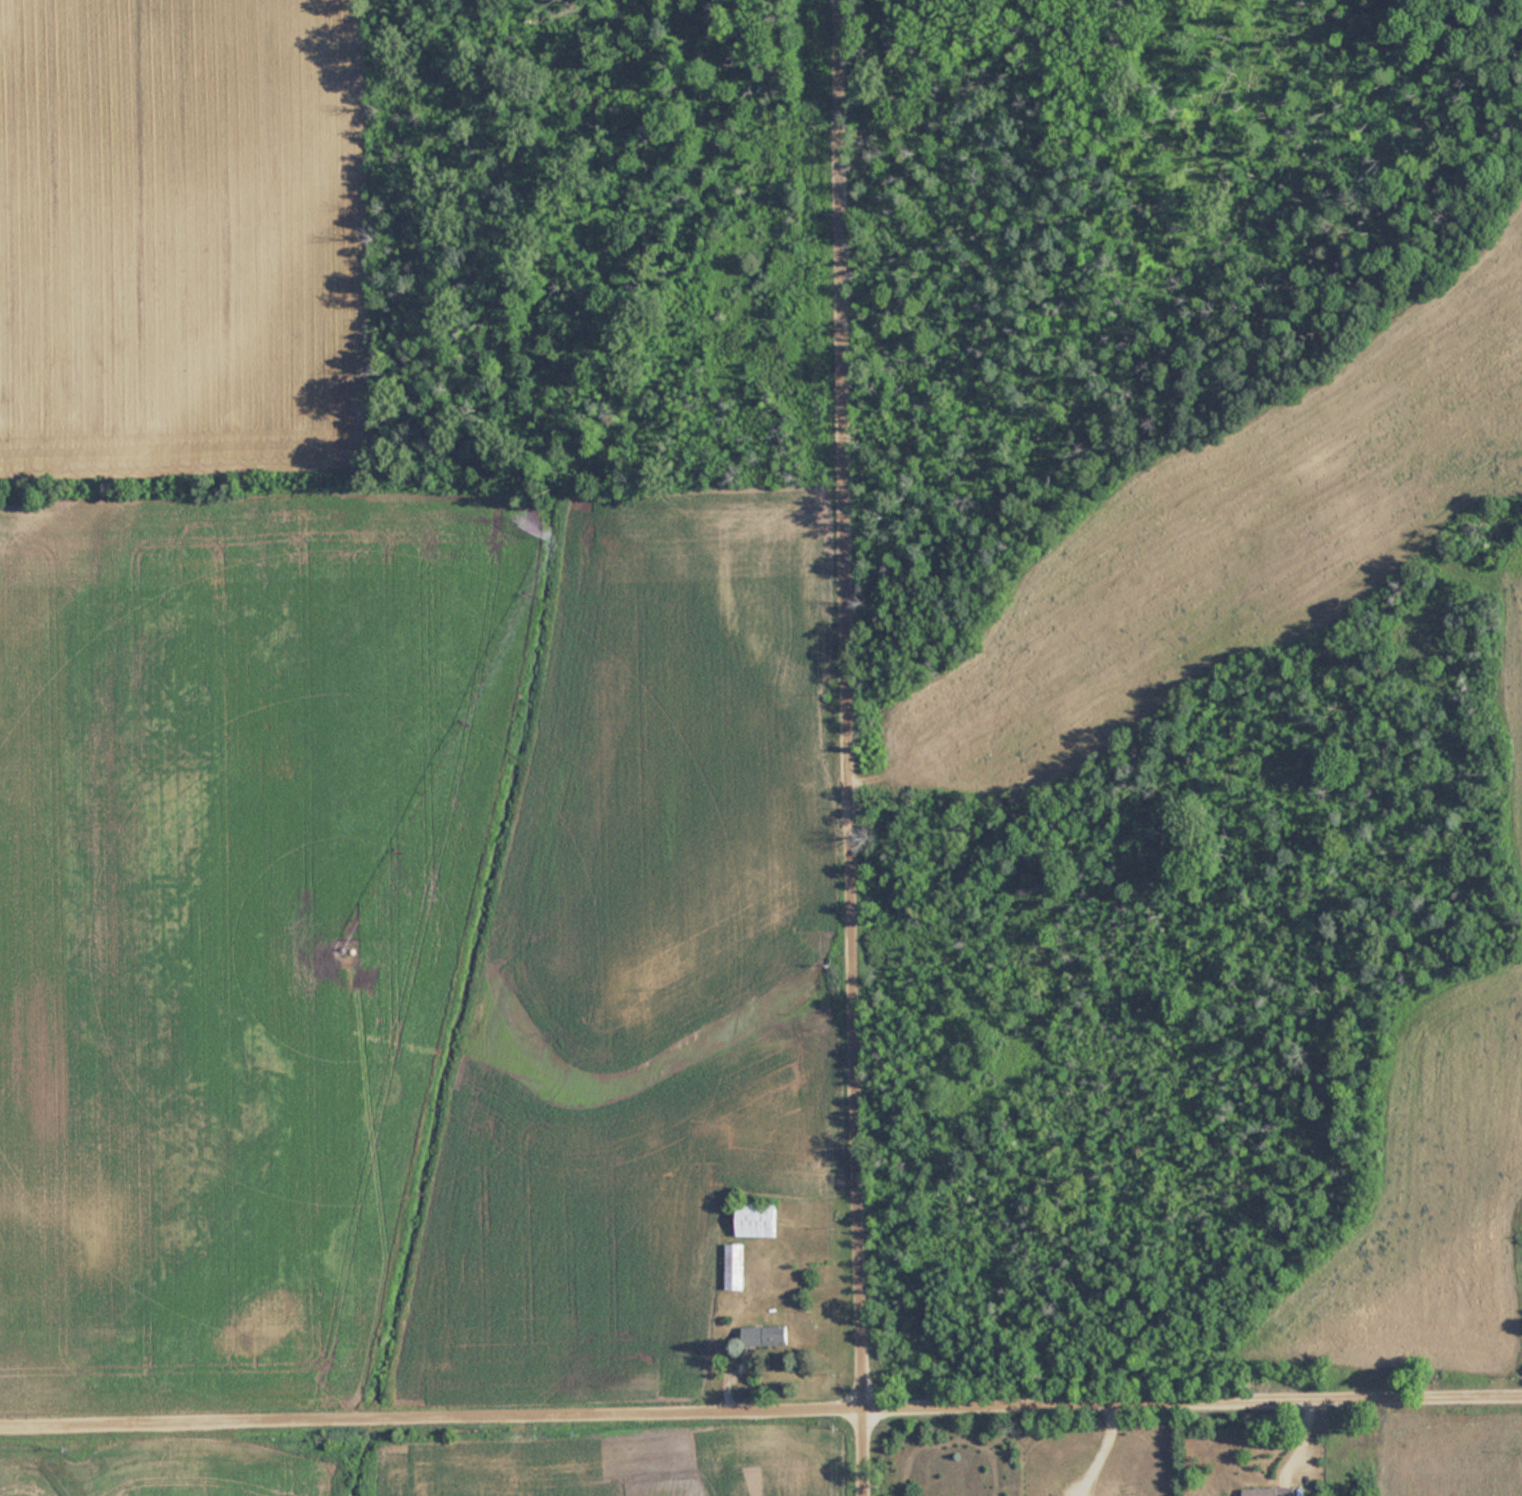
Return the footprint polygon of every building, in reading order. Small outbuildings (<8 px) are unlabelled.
[(777,1203),(737,1203),(737,1237),(777,1237),(777,1203)] [(745,1243),(725,1243),(725,1290),(745,1290),(745,1243)] [(786,1346),(786,1326),(741,1326),(742,1346),(786,1346)] [(1243,1495),(1296,1495),(1296,1487),(1243,1488),(1243,1495)]
